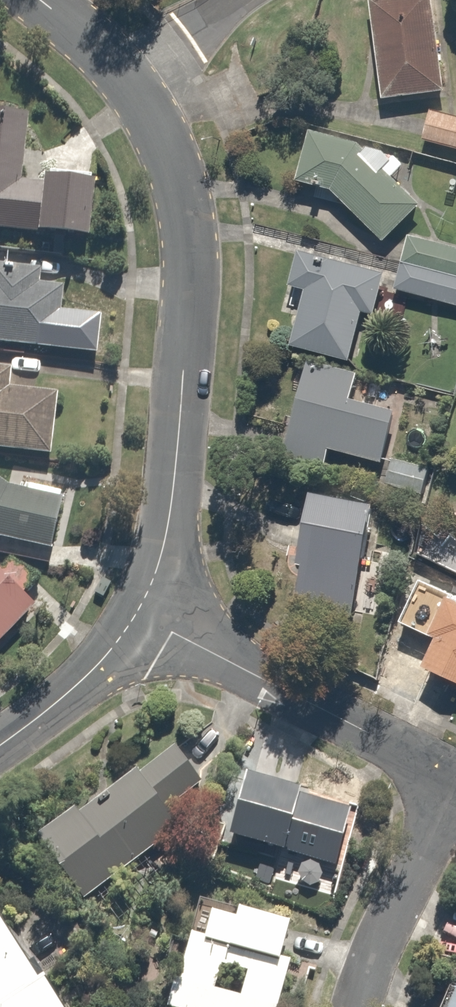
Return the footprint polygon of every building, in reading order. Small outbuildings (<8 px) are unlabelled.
[(379,3),(389,94),(446,85),(433,0),(401,0),(379,3)] [(0,103),(0,230),(92,239),(96,183),(27,179),(32,105),(0,103)] [(430,112),(424,140),(455,147),(455,117),(430,112)] [(417,194),(311,134),(297,182),(337,191),(381,243),(417,194)] [(412,239),(408,258),(455,269),(455,249),(412,239)] [(377,309),(388,267),(301,244),(289,288),(309,293),(295,346),(351,361),(366,306),(377,309)] [(403,260),(395,289),(455,305),(455,274),(403,260)] [(0,266),(0,336),(70,344),(78,274),(0,266)] [(357,372),(312,360),(287,451),(325,462),(329,447),(383,462),(397,409),(351,396),(357,372)] [(57,450),(63,392),(10,387),(12,365),(0,363),(0,444),(57,450)] [(429,469),(394,459),(386,484),(422,494),(429,469)] [(52,548),(62,499),(6,487),(0,483),(0,537),(52,548)] [(376,502),(314,494),(299,611),(361,619),(376,502)] [(54,594),(15,553),(0,567),(0,644),(54,594)] [(430,636),(438,639),(426,667),(455,679),(455,595),(449,591),(430,636)] [(351,799),(245,773),(229,840),(334,866),(351,799)] [(192,905),(161,1006),(283,1006),(296,965),(285,961),(296,925),(196,894),(192,905)] [(0,897),(0,1006),(67,1006),(0,897)] [(436,978),(425,1006),(455,1006),(455,985),(436,978)]
